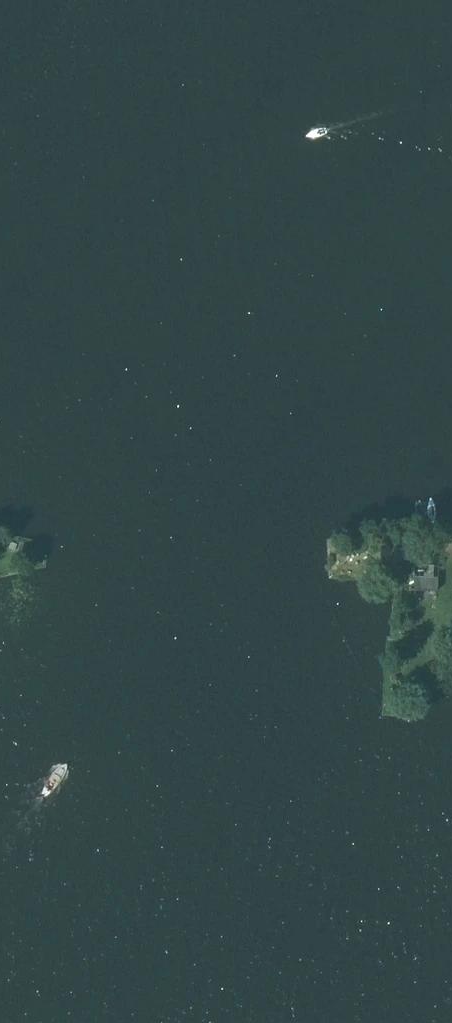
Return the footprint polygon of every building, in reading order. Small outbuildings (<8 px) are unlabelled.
[(388,575),(402,574),(402,566),(388,566),(388,575)] [(438,578),(416,576),(415,590),(437,592),(438,578)]
